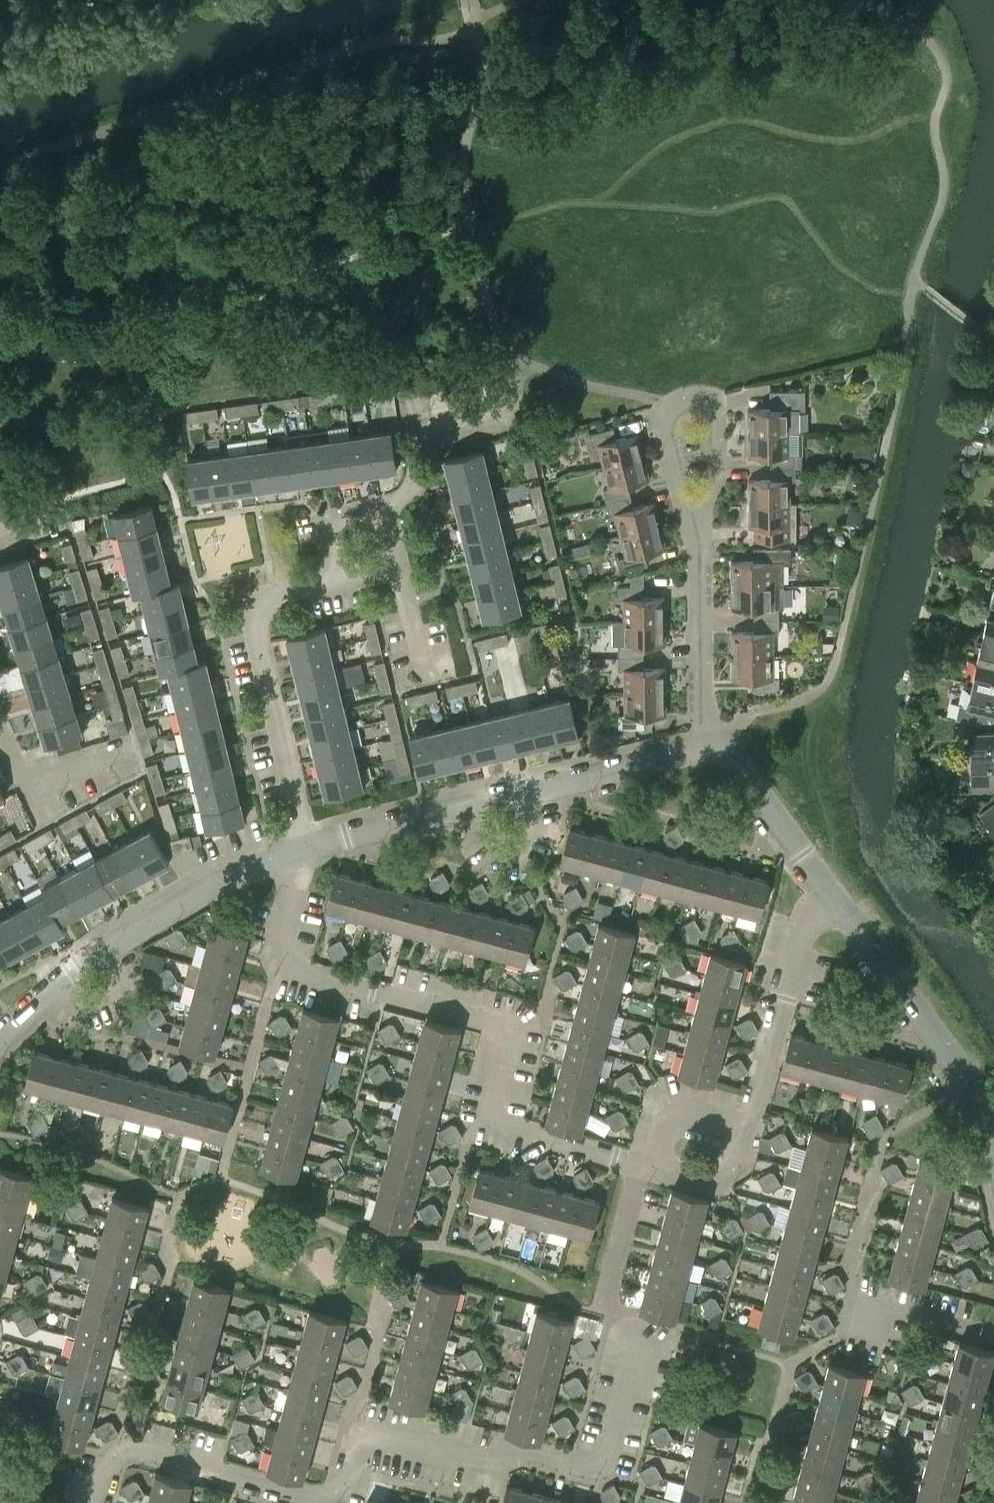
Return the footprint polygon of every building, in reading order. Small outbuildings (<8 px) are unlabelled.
[(843,367),(831,368),(833,380),(844,379),(843,367)] [(379,385),(364,387),(365,398),(380,396),(379,385)] [(357,399),(365,398),(364,387),(348,389),(350,400),(357,399)] [(339,391),(323,393),(325,404),(340,401),(339,391)] [(748,434),(789,432),(800,432),(800,411),(805,411),(805,391),(770,392),(770,410),(748,410),(748,434)] [(325,404),(323,393),(308,395),(309,406),(325,404)] [(298,396),(283,399),(284,409),(299,407),(298,396)] [(283,399),(267,401),(269,411),(284,409),(283,399)] [(257,402),(242,404),(244,415),(256,413),(259,413),(257,402)] [(242,404),(227,407),(228,417),(244,415),(242,404)] [(217,408),(202,410),(203,421),(219,419),(217,408)] [(202,410),(186,412),(188,423),(203,421),(202,410)] [(244,415),(245,422),(257,420),(256,413),(244,415)] [(989,417),(976,414),(973,426),(986,429),(989,417)] [(604,445),(609,466),(645,457),(639,434),(617,440),(614,428),(590,434),(593,447),(604,445)] [(371,435),(376,473),(397,470),(392,432),(371,435)] [(789,453),(789,432),(748,434),(748,457),(771,457),(771,468),(796,467),(796,453),(789,453)] [(350,438),(356,476),(376,473),(371,435),(350,438)] [(330,440),(335,479),(356,476),(350,438),(330,440)] [(310,443),(315,481),(335,479),(330,440),(310,443)] [(289,446),(295,484),(315,481),(310,443),(289,446)] [(531,445),(520,447),(524,462),(534,460),(531,445)] [(274,487),(295,484),(289,446),(269,449),(274,487)] [(249,452),(254,490),(274,487),(269,449),(249,452)] [(451,480),(488,471),(483,450),(446,459),(451,480)] [(228,455),(234,493),(254,490),(249,452),(228,455)] [(208,457),(213,495),(234,493),(228,455),(208,457)] [(187,460),(192,498),(213,495),(208,457),(187,460)] [(650,480),(645,457),(609,466),(614,488),(604,490),(607,503),(631,497),(629,486),(650,480)] [(538,475),(534,460),(524,462),(527,477),(538,475)] [(749,481),(749,504),(790,503),(790,479),(796,479),(796,467),(771,468),(771,481),(749,481)] [(488,471),(451,480),(456,499),(493,491),(488,471)] [(544,499),(540,485),(530,487),(533,502),(544,499)] [(493,491),(456,499),(460,519),(498,510),(493,491)] [(634,509),(631,497),(607,503),(610,516),(621,514),(626,535),(662,526),(656,503),(634,509)] [(548,514),(544,499),(533,502),(537,517),(548,514)] [(797,503),(790,503),(749,504),(749,528),(755,528),(755,540),(797,539),(797,503)] [(114,514),(119,535),(157,526),(152,505),(114,514)] [(964,508),(950,509),(952,524),(966,522),(964,508)] [(498,510),(460,519),(465,539),(503,530),(498,510)] [(543,541),(554,539),(550,524),(539,527),(543,541)] [(119,535),(124,555),(162,546),(157,526),(119,535)] [(662,526),(626,535),(631,557),(621,559),(624,572),(648,566),(645,554),(667,549),(662,526)] [(85,528),(75,531),(76,535),(79,545),(90,542),(85,528)] [(503,530),(465,539),(470,559),(507,550),(503,530)] [(557,554),(554,539),(543,541),(547,556),(557,554)] [(83,560),(84,560),(94,557),(90,542),(79,545),(83,560)] [(65,562),(76,558),(71,543),(61,546),(65,562)] [(124,555),(129,575),(166,566),(162,546),(124,555)] [(578,556),(576,546),(564,549),(566,559),(578,556)] [(507,550),(470,559),(475,579),(512,570),(507,550)] [(790,550),(779,550),(754,550),(754,562),(731,562),(731,585),(773,585),(784,585),(784,563),(790,563),(790,550)] [(35,576),(29,556),(0,565),(0,587),(35,576)] [(553,581),(563,578),(559,564),(549,566),(549,568),(552,579),(553,581)] [(87,570),(91,585),(102,581),(97,566),(87,570)] [(171,586),(171,585),(166,566),(129,575),(134,595),(142,594),(142,593),(171,586)] [(544,581),(552,579),(549,568),(542,570),(544,581)] [(73,587),(84,584),(79,569),(68,572),(73,587)] [(512,570),(475,579),(479,599),(517,590),(512,570)] [(843,574),(829,574),(829,582),(843,582),(843,574)] [(0,587),(0,594),(4,608),(41,597),(35,576),(0,587)] [(567,593),(563,578),(553,581),(556,596),(567,593)] [(990,579),(989,585),(993,586),(990,602),(983,601),(979,615),(987,617),(993,619),(993,580),(990,579)] [(106,596),(102,581),(91,585),(96,599),(106,596)] [(179,583),(171,585),(171,586),(142,593),(142,594),(146,612),(184,603),(179,583)] [(78,601),(88,598),(84,584),(73,587),(78,601)] [(784,585),(773,585),(731,585),(731,609),(754,609),(754,621),(780,621),(780,608),(784,608),(784,585)] [(625,600),(626,622),(666,622),(666,598),(644,599),(644,587),(618,587),(618,601),(625,600)] [(517,590),(479,599),(484,620),(522,611),(517,590)] [(47,616),(41,597),(4,608),(10,627),(47,616)] [(188,623),(184,603),(146,612),(151,632),(188,623)] [(823,605),(823,619),(838,619),(838,604),(823,605)] [(103,624),(114,621),(109,606),(99,609),(103,624)] [(85,626),(96,623),(91,608),(80,611),(85,626)] [(47,616),(10,627),(16,647),(52,636),(47,616)] [(987,617),(983,633),(978,632),(977,638),(993,642),(993,619),(987,617)] [(118,635),(114,621),(103,624),(108,639),(118,635)] [(731,656),(773,656),(773,634),(780,634),(780,621),(754,621),(754,633),(731,633),(731,656)] [(364,624),(368,639),(378,637),(375,622),(364,624)] [(666,645),(666,622),(626,622),(626,644),(619,645),(619,658),(644,658),(644,646),(666,645)] [(100,638),(96,623),(85,626),(90,641),(100,638)] [(156,651),(193,642),(188,623),(151,632),(156,651)] [(531,626),(534,637),(549,633),(546,623),(531,626)] [(534,637),(531,626),(516,630),(519,641),(534,637)] [(288,636),(289,637),(293,657),(330,648),(325,628),(288,636)] [(506,632),(491,636),(494,647),(509,643),(506,632)] [(58,655),(52,636),(16,647),(22,666),(58,655)] [(479,651),(494,647),(491,636),(477,640),(479,651)] [(382,652),(378,637),(368,639),(371,654),(382,652)] [(977,638),(975,644),(980,645),(976,661),(993,665),(993,642),(977,638)] [(198,663),(193,642),(156,651),(161,673),(169,672),(168,671),(198,663)] [(111,648),(115,663),(126,660),(121,645),(111,648)] [(107,661),(103,647),(92,650),(97,665),(107,661)] [(330,648),(293,657),(298,677),(335,668),(330,648)] [(483,678),(500,673),(494,648),(476,653),(483,678)] [(22,666),(27,686),(64,675),(58,655),(22,666)] [(773,678),(773,656),(731,656),(731,680),(754,680),(754,692),(780,692),(780,678),(773,678)] [(644,669),(644,658),(619,658),(619,671),(626,671),(626,693),(667,693),(667,669),(644,669)] [(126,660),(115,663),(119,677),(130,674),(126,660)] [(112,676),(107,661),(97,665),(101,680),(112,676)] [(173,691),(211,681),(206,661),(198,663),(168,671),(169,672),(173,691)] [(374,664),(377,679),(388,676),(384,661),(374,664)] [(976,661),(973,677),(968,676),(967,682),(993,689),(993,665),(976,661)] [(298,677),(302,697),(339,688),(335,668),(298,677)] [(33,705),(70,694),(64,675),(27,686),(33,705)] [(392,691),(388,676),(377,679),(381,694),(392,691)] [(476,680),(461,684),(463,694),(478,691),(476,680)] [(216,701),(211,681),(173,691),(178,710),(216,701)] [(967,682),(965,688),(970,689),(966,705),(959,704),(956,719),(981,725),(985,710),(993,712),(993,689),(967,682)] [(461,684),(446,687),(448,698),(463,694),(461,684)] [(123,688),(127,702),(137,699),(133,685),(123,688)] [(104,689),(109,704),(119,701),(115,686),(104,689)] [(339,688),(302,697),(307,717),(344,708),(339,688)] [(436,690),(421,693),(424,704),(439,700),(436,690)] [(421,693),(406,697),(409,707),(424,704),(421,693)] [(667,693),(626,693),(626,715),(620,715),(620,728),(645,728),(645,716),(667,716),(667,693)] [(33,705),(39,725),(76,714),(70,694),(33,705)] [(127,702),(132,717),(142,714),(137,699),(127,702)] [(550,704),(559,741),(579,736),(570,699),(550,704)] [(124,716),(119,701),(109,704),(113,718),(124,716)] [(220,721),(216,701),(178,710),(183,730),(220,721)] [(383,703),(387,719),(398,716),(394,701),(383,703)] [(530,709),(539,746),(559,741),(550,704),(530,709)] [(307,717),(311,736),(349,728),(344,708),(307,717)] [(510,714),(519,751),(539,746),(530,709),(510,714)] [(981,725),(982,730),(969,731),(970,748),(965,748),(965,754),(993,753),(993,712),(985,710),(981,725)] [(76,714),(39,725),(45,745),(82,734),(76,714)] [(490,719),(499,756),(519,751),(510,714),(490,719)] [(402,736),(398,716),(387,719),(391,738),(402,736)] [(471,723),(480,761),(499,756),(490,719),(471,723)] [(225,741),(220,721),(183,730),(188,750),(225,741)] [(451,728),(460,765),(480,761),(471,723),(451,728)] [(135,727),(139,742),(150,739),(145,724),(135,727)] [(349,728),(311,736),(316,756),(353,748),(349,728)] [(431,733),(440,770),(460,765),(451,728),(431,733)] [(410,738),(420,775),(440,770),(431,733),(410,738)] [(82,746),(79,735),(55,742),(58,753),(82,746)] [(407,754),(402,736),(391,738),(396,757),(407,754)] [(154,753),(150,739),(139,742),(143,756),(154,753)] [(230,761),(225,741),(188,750),(192,770),(230,761)] [(316,756),(321,776),(358,768),(353,748),(316,756)] [(965,754),(965,761),(970,761),(971,792),(993,792),(993,753),(965,754)] [(411,771),(407,754),(396,757),(400,773),(402,779),(411,777),(410,771),(411,771)] [(235,781),(230,761),(192,770),(197,790),(235,781)] [(146,766),(151,781),(161,777),(157,763),(146,766)] [(363,789),(358,768),(321,776),(325,797),(363,789)] [(166,792),(161,777),(151,781),(155,795),(166,792)] [(235,781),(197,790),(202,810),(240,801),(235,781)] [(122,790),(108,797),(114,807),(127,799),(122,790)] [(100,814),(114,807),(108,797),(95,804),(100,814)] [(245,821),(240,801),(202,810),(207,831),(245,821)] [(169,802),(158,805),(163,819),(173,816),(169,802)] [(980,814),(993,833),(993,804),(980,814)] [(74,816),(79,825),(91,819),(86,809),(74,816)] [(642,822),(638,815),(625,821),(624,826),(627,831),(642,822)] [(74,816),(59,824),(64,833),(79,825),(74,816)] [(180,837),(173,816),(163,819),(169,840),(180,837)] [(642,822),(627,831),(631,838),(644,831),(645,826),(642,822)] [(664,837),(667,842),(681,832),(677,825),(665,832),(664,837)] [(561,864),(581,869),(591,833),(571,828),(561,864)] [(0,836),(0,841),(3,847),(17,839),(11,829),(0,836)] [(38,835),(43,845),(56,838),(50,829),(38,835)] [(152,830),(133,840),(150,873),(169,863),(152,830)] [(684,837),(681,832),(667,842),(671,849),(683,841),(684,837)] [(611,839),(591,833),(581,869),(598,874),(597,879),(600,879),(611,839)] [(189,834),(180,837),(169,840),(172,853),(193,848),(189,834)] [(38,835),(24,843),(29,852),(43,845),(38,835)] [(631,844),(611,839),(600,879),(603,880),(604,875),(621,880),(631,844)] [(133,883),(150,873),(133,840),(115,850),(133,883)] [(651,849),(631,844),(621,880),(638,885),(637,889),(639,890),(651,849)] [(17,847),(3,854),(9,863),(22,856),(17,847)] [(670,855),(651,849),(639,890),(642,891),(644,886),(660,891),(670,855)] [(115,892),(133,883),(115,850),(97,859),(115,892)] [(3,854),(0,856),(0,868),(9,863),(3,854)] [(690,860),(670,855),(660,891),(678,896),(676,900),(679,901),(690,860)] [(97,859),(79,869),(96,902),(115,892),(97,859)] [(710,865),(690,860),(679,901),(682,902),(683,897),(700,902),(710,865)] [(730,871),(710,865),(700,902),(720,907),(730,871)] [(79,912),(96,902),(79,869),(61,879),(79,912)] [(429,882),(432,887),(447,878),(443,871),(431,878),(429,882)] [(749,876),(730,871),(720,907),(739,912),(749,876)] [(327,909),(348,915),(357,879),(337,874),(327,909)] [(770,882),(749,876),(739,912),(760,918),(770,882)] [(450,883),(447,878),(432,887),(436,894),(449,887),(450,883)] [(61,921),(79,912),(61,879),(42,889),(46,896),(46,895),(60,921),(61,921)] [(377,884),(357,879),(348,915),(367,920),(377,884)] [(469,893),(472,897),(486,888),(482,881),(470,888),(469,893)] [(397,890),(377,884),(367,920),(387,925),(397,890)] [(565,902),(580,893),(576,886),(564,893),(563,898),(565,902)] [(489,893),(486,888),(472,897),(476,904),(488,898),(489,893)] [(416,895),(397,890),(387,925),(404,930),(402,935),(405,935),(416,895)] [(508,903),(511,908),(526,899),(522,892),(510,899),(508,903)] [(565,902),(569,909),(582,903),(583,898),(580,893),(565,902)] [(65,928),(61,921),(60,921),(46,895),(46,896),(28,905),(46,938),(65,928)] [(436,900),(416,895),(405,935),(408,936),(409,931),(426,936),(436,900)] [(529,904),(526,899),(511,908),(516,915),(528,908),(529,904)] [(456,906),(436,900),(426,936),(444,941),(442,945),(445,946),(456,906)] [(594,916),(603,918),(609,914),(611,906),(597,902),(594,916)] [(28,905),(10,915),(28,948),(46,938),(28,905)] [(475,911),(456,906),(445,946),(447,947),(449,942),(466,947),(475,911)] [(495,916),(475,911),(466,947),(482,951),(481,956),(484,957),(495,916)] [(28,948),(10,915),(0,920),(0,942),(9,958),(28,948)] [(514,922),(495,916),(484,957),(487,958),(489,953),(505,957),(514,922)] [(684,934),(699,925),(695,918),(682,925),(681,930),(684,934)] [(535,927),(514,922),(505,957),(525,963),(535,927)] [(600,924),(595,945),(631,955),(636,934),(600,924)] [(213,925),(207,946),(243,956),(249,935),(213,925)] [(702,930),(699,925),(684,934),(688,941),(700,935),(702,930)] [(177,928),(173,930),(181,945),(188,941),(181,929),(177,928)] [(572,932),(581,947),(588,943),(581,930),(577,929),(572,932)] [(720,940),(723,945),(738,936),(734,929),(722,936),(720,940)] [(176,948),(181,945),(173,930),(165,935),(172,947),(176,948)] [(576,950),(581,947),(572,932),(565,937),(571,949),(576,950)] [(741,941),(738,936),(723,945),(728,952),(740,945),(741,941)] [(327,950),(330,955),(345,946),(340,939),(328,946),(327,950)] [(9,958),(0,942),(0,963),(9,958)] [(595,945),(589,964),(630,975),(630,973),(626,972),(631,955),(595,945)] [(202,966),(238,976),(243,956),(207,946),(202,966)] [(348,950),(345,946),(330,955),(334,962),(346,955),(348,950)] [(367,961),(369,965),(384,956),(380,949),(367,956),(367,961)] [(705,975),(742,985),(747,965),(711,955),(705,975)] [(387,961),(384,956),(369,965),(374,973),(386,966),(387,961)] [(671,959),(680,973),(687,969),(680,957),(676,956),(671,959)] [(675,976),(680,973),(671,959),(663,963),(670,975),(675,976)] [(589,964),(584,984),(620,994),(624,978),(629,979),(630,975),(589,964)] [(196,986),(232,996),(238,976),(202,966),(196,986)] [(162,970),(170,985),(177,980),(171,968),(167,967),(162,970)] [(567,969),(562,971),(570,986),(577,982),(570,970),(567,969)] [(166,988),(170,985),(162,970),(154,975),(162,987),(166,988)] [(565,989),(570,986),(562,971),(554,976),(561,988),(565,989)] [(696,994),(737,1005),(742,985),(705,975),(701,992),(697,991),(696,994)] [(584,984),(578,1004),(619,1015),(620,1013),(615,1012),(620,994),(584,984)] [(191,1006),(227,1015),(232,996),(196,986),(191,1006)] [(695,1015),(731,1025),(737,1005),(696,994),(695,997),(699,998),(695,1015)] [(578,1004),(573,1024),(609,1033),(614,1018),(618,1019),(619,1015),(578,1004)] [(151,1009),(160,1024),(167,1020),(160,1007),(156,1006),(151,1009)] [(185,1025),(221,1035),(227,1015),(191,1006),(185,1025)] [(144,1013),(134,1010),(130,1016),(122,1023),(127,1031),(148,1037),(151,1026),(155,1027),(160,1024),(151,1009),(144,1013)] [(334,1039),(340,1018),(304,1009),(298,1029),(334,1039)] [(806,1022),(809,1027),(824,1018),(820,1010),(807,1017),(806,1022)] [(281,1014),(276,1017),(285,1032),(292,1027),(285,1016),(281,1014)] [(685,1033),(726,1044),(731,1025),(695,1015),(690,1032),(686,1030),(685,1033)] [(280,1035),(285,1032),(276,1017),(269,1022),(276,1033),(280,1035)] [(748,1017),(743,1020),(752,1035),(759,1031),(753,1019),(748,1017)] [(827,1022),(824,1018),(809,1027),(813,1034),(825,1027),(827,1022)] [(419,1041),(455,1051),(461,1030),(425,1020),(419,1041)] [(747,1038),(752,1035),(743,1020),(736,1025),(743,1037),(747,1038)] [(846,1032),(849,1037),(864,1028),(859,1021),(847,1027),(846,1032)] [(385,1025),(394,1040),(401,1036),(394,1024),(389,1022),(385,1025)] [(573,1024),(568,1043),(604,1053),(609,1033),(573,1024)] [(180,1046),(216,1056),(221,1035),(185,1025),(180,1046)] [(389,1043),(394,1040),(385,1025),(377,1030),(384,1042),(389,1043)] [(864,1028),(849,1037),(853,1044),(865,1038),(866,1033),(864,1028)] [(334,1039),(298,1029),(293,1049),(329,1059),(334,1039)] [(643,1048),(650,1044),(643,1031),(639,1030),(634,1033),(643,1048)] [(638,1051),(643,1048),(634,1033),(627,1037),(633,1049),(638,1051)] [(683,1054),(720,1064),(726,1044),(685,1033),(684,1036),(688,1037),(683,1054)] [(781,1071),(802,1077),(811,1041),(791,1035),(781,1071)] [(414,1061),(450,1070),(455,1051),(419,1041),(414,1061)] [(831,1046),(811,1041),(802,1077),(820,1081),(818,1086),(821,1087),(831,1046)] [(568,1043),(562,1063),(598,1073),(604,1053),(568,1043)] [(851,1051),(831,1046),(821,1087),(824,1088),(825,1083),(842,1087),(851,1051)] [(128,1060),(131,1065),(146,1057),(142,1049),(129,1056),(128,1060)] [(329,1059),(293,1049),(288,1069),(324,1078),(329,1059)] [(25,1086),(46,1092),(56,1056),(35,1050),(25,1086)] [(871,1057),(851,1051),(842,1087),(859,1092),(857,1097),(861,1098),(871,1057)] [(271,1053),(266,1056),(274,1071),(281,1067),(275,1055),(271,1053)] [(678,1074),(715,1084),(720,1064),(683,1054),(678,1074)] [(75,1061),(56,1056),(46,1092),(66,1097),(75,1061)] [(269,1074),(274,1071),(266,1056),(258,1060),(265,1072),(269,1074)] [(149,1060),(146,1057),(131,1065),(136,1072),(148,1065),(149,1060)] [(737,1057),(732,1060),(741,1075),(748,1070),(742,1058),(737,1057)] [(891,1062),(871,1057),(861,1098),(863,1098),(865,1094),(882,1098),(891,1062)] [(167,1071),(171,1076),(185,1066),(181,1059),(169,1066),(167,1071)] [(736,1077),(741,1075),(732,1060),(725,1064),(732,1076),(736,1077)] [(75,1061),(66,1097),(85,1102),(95,1066),(75,1061)] [(409,1080),(445,1090),(450,1070),(414,1061),(409,1080)] [(374,1065),(383,1079),(390,1075),(383,1063),(379,1062),(374,1065)] [(891,1062),(882,1098),(903,1104),(912,1067),(891,1062)] [(562,1063),(557,1083),(593,1093),(598,1073),(562,1063)] [(378,1082),(383,1079),(374,1065),(367,1069),(374,1081),(378,1082)] [(115,1072),(95,1066),(85,1102),(102,1107),(101,1111),(104,1112),(115,1072)] [(188,1071),(185,1066),(171,1076),(175,1083),(187,1075),(188,1071)] [(207,1081),(210,1086),(225,1077),(220,1069),(208,1076),(207,1081)] [(324,1078),(288,1069),(282,1088),(319,1098),(324,1078)] [(628,1070),(623,1073),(632,1088),(639,1083),(633,1071),(628,1070)] [(115,1072),(104,1112),(106,1113),(108,1108),(125,1113),(134,1077),(115,1072)] [(623,1089),(626,1090),(627,1090),(632,1088),(623,1073),(616,1077),(623,1089)] [(154,1082),(134,1077),(125,1113),(142,1117),(141,1122),(143,1123),(154,1082)] [(225,1077),(210,1086),(214,1093),(226,1086),(228,1081),(225,1077)] [(399,1099),(439,1110),(445,1090),(409,1080),(404,1098),(400,1096),(399,1099)] [(164,1123),(174,1088),(154,1082),(143,1123),(146,1123),(147,1119),(164,1123)] [(557,1083),(551,1102),(587,1112),(593,1093),(557,1083)] [(194,1093),(174,1088),(164,1123),(181,1128),(180,1132),(183,1133),(194,1093)] [(319,1098),(282,1088),(277,1108),(313,1118),(319,1098)] [(194,1093),(183,1133),(186,1134),(187,1130),(204,1134),(213,1098),(194,1093)] [(234,1104),(213,1098),(204,1134),(224,1140),(234,1104)] [(398,1120),(434,1129),(439,1110),(399,1099),(398,1102),(403,1103),(398,1120)] [(582,1133),(587,1112),(551,1102),(546,1123),(582,1133)] [(313,1118),(277,1108),(272,1127),(308,1137),(313,1118)] [(618,1109),(612,1112),(621,1127),(629,1122),(622,1110),(618,1109)] [(798,1117),(810,1121),(813,1112),(808,1111),(801,1109),(798,1117)] [(27,1123),(30,1128),(45,1119),(40,1112),(28,1119),(27,1123)] [(617,1129),(621,1127),(612,1112),(605,1116),(613,1128),(617,1129)] [(863,1125),(865,1130),(881,1121),(877,1114),(864,1121),(863,1125)] [(347,1133),(354,1128),(347,1116),(343,1115),(338,1118),(347,1133)] [(347,1133),(338,1118),(331,1122),(338,1134),(342,1135),(347,1133)] [(48,1124),(45,1119),(30,1128),(35,1135),(47,1128),(48,1124)] [(388,1138),(429,1149),(434,1129),(398,1120),(394,1137),(389,1136),(388,1138)] [(883,1126),(881,1121),(865,1130),(870,1137),(882,1131),(883,1126)] [(69,1138),(84,1130),(80,1123),(68,1129),(66,1134),(69,1138)] [(455,1141),(463,1137),(456,1124),(451,1123),(446,1126),(455,1141)] [(455,1141),(446,1126),(439,1130),(446,1142),(451,1144),(455,1141)] [(308,1137),(272,1127),(266,1147),(303,1157),(308,1137)] [(812,1128),(806,1149),(842,1159),(848,1138),(812,1128)] [(87,1135),(84,1130),(69,1138),(74,1146),(86,1139),(87,1135)] [(781,1131),(776,1134),(785,1148),(792,1144),(785,1132),(781,1131)] [(780,1151),(785,1148),(776,1134),(768,1138),(775,1150),(780,1151)] [(388,1159),(423,1169),(429,1149),(388,1138),(387,1142),(392,1143),(388,1159)] [(297,1177),(303,1157),(266,1147),(261,1168),(297,1177)] [(837,1178),(842,1159),(806,1149),(801,1169),(837,1178)] [(333,1155),(328,1158),(336,1173),(343,1169),(337,1156),(333,1155)] [(551,1163),(547,1156),(535,1163),(534,1167),(537,1172),(551,1163)] [(921,1157),(915,1178),(952,1188),(958,1167),(921,1157)] [(331,1176),(336,1173),(328,1158),(320,1162),(327,1174),(331,1176)] [(378,1178),(418,1188),(423,1169),(388,1159),(383,1177),(378,1175),(378,1178)] [(893,1162),(888,1164),(897,1179),(904,1175),(897,1163),(893,1162)] [(441,1163),(436,1165),(444,1180),(452,1175),(445,1164),(441,1163)] [(551,1163),(537,1172),(541,1179),(553,1172),(554,1168),(551,1163)] [(892,1182),(897,1179),(888,1164),(881,1169),(888,1181),(892,1182)] [(444,1180),(436,1165),(429,1170),(436,1181),(440,1183),(444,1180)] [(28,1196),(33,1176),(0,1166),(0,1188),(28,1196)] [(573,1178),(577,1183),(591,1174),(587,1167),(575,1173),(573,1178)] [(470,1205),(490,1211),(500,1175),(480,1169),(470,1205)] [(832,1198),(837,1178),(801,1169),(795,1188),(832,1198)] [(163,1172),(155,1170),(152,1179),(161,1181),(163,1172)] [(770,1171),(765,1173),(774,1188),(781,1184),(774,1172),(770,1171)] [(769,1191),(774,1188),(765,1173),(758,1178),(765,1190),(769,1191)] [(591,1174),(577,1183),(581,1190),(593,1183),(594,1179),(591,1174)] [(520,1180),(500,1175),(490,1211),(508,1216),(506,1221),(509,1221),(520,1180)] [(377,1199),(413,1208),(418,1188),(378,1178),(377,1181),(381,1183),(377,1199)] [(910,1198),(950,1209),(951,1206),(947,1205),(952,1188),(915,1178),(910,1198)] [(513,1217),(530,1222),(540,1186),(520,1180),(509,1221),(512,1222),(513,1217)] [(559,1191),(540,1186),(530,1222),(547,1227),(546,1231),(548,1232),(559,1191)] [(22,1216),(28,1196),(0,1188),(0,1210),(22,1216)] [(826,1218),(832,1198),(795,1188),(790,1208),(826,1218)] [(960,1189),(957,1199),(976,1204),(979,1195),(960,1189)] [(666,1211),(703,1221),(709,1200),(672,1190),(666,1211)] [(553,1228),(569,1233),(579,1197),(559,1191),(548,1232),(552,1233),(553,1228)] [(113,1197),(107,1218),(144,1228),(149,1207),(113,1197)] [(600,1202),(579,1197),(569,1233),(590,1239),(600,1202)] [(905,1217),(941,1227),(946,1211),(950,1212),(950,1209),(910,1198),(905,1217)] [(372,1219),(407,1229),(413,1208),(377,1199),(372,1219)] [(73,1202),(82,1217),(89,1213),(82,1201),(78,1200),(73,1202)] [(76,1220),(82,1217),(73,1202),(65,1207),(72,1219),(76,1220)] [(430,1202),(425,1205),(434,1220),(442,1215),(435,1203),(430,1202)] [(430,1222),(434,1220),(425,1205),(418,1209),(425,1221),(430,1222)] [(821,1238),(826,1218),(790,1208),(785,1228),(821,1238)] [(17,1235),(22,1216),(0,1210),(0,1231),(17,1235)] [(755,1212),(763,1227),(770,1223),(763,1211),(759,1210),(755,1212)] [(661,1231),(698,1240),(703,1221),(666,1211),(661,1231)] [(758,1230),(763,1227),(755,1212),(747,1217),(754,1229),(758,1230)] [(733,1217),(727,1220),(736,1235),(744,1231),(737,1218),(733,1217)] [(900,1237),(936,1247),(941,1227),(905,1217),(900,1237)] [(97,1237),(138,1248),(144,1228),(107,1218),(103,1235),(98,1233),(97,1237)] [(731,1238),(736,1235),(727,1220),(720,1224),(727,1237),(731,1238)] [(978,1226),(972,1229),(980,1244),(988,1239),(982,1227),(978,1226)] [(476,1243),(491,1234),(486,1227),(474,1234),(473,1239),(476,1243)] [(816,1258),(821,1238),(785,1228),(780,1246),(775,1244),(775,1247),(816,1258)] [(977,1246),(980,1244),(972,1229),(965,1233),(972,1246),(977,1246)] [(16,1256),(17,1254),(12,1253),(17,1235),(0,1231),(0,1252),(16,1256)] [(656,1250),(692,1260),(698,1240),(661,1231),(656,1250)] [(494,1239),(491,1234),(476,1243),(480,1251),(492,1243),(494,1239)] [(138,1248),(97,1237),(97,1239),(101,1240),(97,1258),(133,1267),(138,1248)] [(894,1257),(931,1267),(936,1247),(900,1237),(894,1257)] [(66,1251),(53,1247),(49,1259),(62,1263),(66,1251)] [(810,1277),(816,1258),(775,1247),(774,1250),(778,1251),(774,1268),(810,1277)] [(650,1270),(687,1280),(692,1260),(656,1250),(650,1270)] [(6,1275),(11,1258),(15,1260),(16,1256),(0,1252),(0,1273),(6,1275)] [(722,1257),(717,1260),(725,1274),(733,1270),(726,1258),(722,1257)] [(925,1287),(931,1267),(894,1257),(889,1278),(925,1287)] [(86,1276),(127,1287),(133,1267),(97,1258),(92,1275),(87,1273),(86,1276)] [(721,1277),(725,1274),(717,1260),(710,1264),(717,1276),(721,1277)] [(154,1279),(161,1275),(154,1262),(150,1261),(145,1264),(154,1279)] [(154,1279),(145,1264),(138,1268),(145,1280),(149,1281),(154,1279)] [(967,1266),(962,1269),(971,1283),(978,1279),(971,1266),(967,1266)] [(805,1297),(810,1277),(774,1268),(769,1285),(765,1284),(764,1286),(805,1297)] [(966,1286),(971,1283),(962,1269),(955,1273),(962,1285),(966,1286)] [(687,1280),(650,1270),(645,1290),(682,1300),(687,1280)] [(834,1272),(829,1275),(837,1290),(845,1286),(838,1273),(834,1272)] [(37,1273),(32,1276),(41,1291),(48,1286),(41,1274),(37,1273)] [(833,1292),(837,1290),(829,1275),(822,1279),(829,1292),(833,1292)] [(36,1294),(41,1291),(32,1276),(25,1280),(31,1292),(36,1294)] [(86,1297),(122,1307),(127,1287),(86,1276),(86,1280),(90,1281),(86,1297)] [(195,1280),(189,1301),(226,1311),(232,1291),(195,1280)] [(416,1302),(453,1311),(458,1291),(422,1281),(416,1302)] [(399,1286),(395,1289),(404,1303),(411,1299),(404,1287),(399,1286)] [(800,1317),(805,1297),(764,1286),(763,1290),(768,1291),(763,1307),(800,1317)] [(398,1306),(404,1303),(395,1289),(387,1293),(394,1305),(398,1306)] [(682,1300),(645,1290),(640,1310),(676,1320),(682,1300)] [(711,1296),(706,1299),(715,1313),(722,1309),(726,1294),(717,1291),(716,1297),(711,1296)] [(122,1307),(86,1297),(82,1314),(77,1312),(76,1316),(117,1327),(122,1307)] [(710,1316),(715,1313),(706,1299),(699,1303),(706,1315),(710,1316)] [(140,1300),(134,1304),(143,1318),(151,1314),(144,1302),(140,1300)] [(184,1320),(220,1331),(226,1311),(189,1301),(184,1320)] [(453,1311),(416,1302),(411,1321),(452,1332),(452,1329),(448,1328),(453,1311)] [(139,1321),(143,1318),(134,1304),(127,1308),(134,1320),(139,1321)] [(255,1307),(250,1310),(259,1325),(266,1320),(259,1308),(255,1307)] [(794,1338),(800,1317),(763,1307),(758,1328),(794,1338)] [(502,1311),(492,1308),(488,1321),(498,1324),(502,1311)] [(255,1327),(259,1325),(250,1310),(243,1314),(250,1326),(255,1327)] [(310,1312),(305,1332),(341,1342),(346,1321),(310,1312)] [(538,1312),(532,1333),(568,1342),(574,1322),(538,1312)] [(827,1330),(834,1325),(828,1313),(823,1312),(819,1315),(827,1330)] [(29,1314),(24,1317),(32,1331),(39,1327),(33,1315),(29,1314)] [(822,1332),(827,1330),(819,1315),(811,1318),(818,1331),(822,1332)] [(117,1327),(76,1316),(75,1319),(80,1320),(76,1337),(111,1347),(117,1327)] [(27,1334),(32,1331),(24,1317),(16,1321),(23,1333),(27,1334)] [(178,1340),(215,1350),(220,1331),(184,1320),(178,1340)] [(452,1332),(411,1321),(406,1341),(442,1351),(446,1334),(451,1335),(452,1332)] [(335,1361),(341,1342),(305,1332),(300,1349),(296,1348),(295,1351),(335,1361)] [(522,1351),(563,1362),(568,1342),(532,1333),(527,1350),(523,1349),(522,1351)] [(361,1353),(369,1348),(362,1336),(358,1335),(353,1338),(361,1353)] [(585,1336),(581,1339),(589,1353),(596,1349),(589,1337),(585,1336)] [(70,1357),(106,1367),(111,1347),(76,1337),(70,1357)] [(361,1353),(353,1338),(346,1342),(353,1354),(357,1355),(361,1353)] [(584,1356),(589,1353),(581,1339),(573,1343),(580,1355),(584,1356)] [(173,1360),(214,1371),(214,1369),(210,1367),(215,1350),(178,1340),(173,1360)] [(442,1351),(406,1341),(401,1361),(437,1370),(442,1351)] [(953,1363),(989,1373),(993,1355),(993,1352),(958,1343),(953,1363)] [(924,1344),(919,1347),(928,1361),(935,1357),(928,1345),(924,1344)] [(244,1346),(239,1349),(249,1364),(256,1360),(248,1348),(244,1346)] [(472,1347),(467,1350),(476,1365),(483,1360),(476,1348),(472,1347)] [(923,1364),(928,1361),(919,1347),(912,1351),(919,1363),(923,1364)] [(244,1367),(249,1364),(239,1349),(233,1354),(239,1366),(244,1367)] [(471,1368),(476,1365),(467,1350),(460,1354),(467,1366),(471,1368)] [(330,1381),(335,1361),(295,1351),(295,1353),(299,1354),(294,1372),(330,1381)] [(522,1372),(557,1382),(563,1362),(522,1351),(521,1354),(526,1356),(522,1372)] [(18,1354),(14,1356),(22,1371),(29,1367),(22,1355),(18,1354)] [(17,1374),(22,1371),(14,1356),(5,1361),(12,1373),(17,1374)] [(65,1377),(101,1386),(106,1367),(70,1357),(65,1377)] [(167,1379),(204,1390),(209,1373),(213,1374),(214,1371),(173,1360),(167,1379)] [(437,1370),(401,1361),(395,1381),(431,1390),(437,1370)] [(984,1393),(989,1373),(953,1363),(947,1383),(984,1393)] [(147,1367),(155,1381),(162,1378),(155,1365),(151,1364),(147,1367)] [(829,1365),(824,1385),(860,1395),(866,1375),(829,1365)] [(150,1384),(155,1381),(147,1367),(139,1371),(145,1383),(150,1384)] [(807,1370),(803,1372),(811,1387),(818,1383),(811,1371),(807,1370)] [(325,1401),(330,1381),(294,1372),(290,1388),(286,1387),(285,1390),(325,1401)] [(511,1390),(552,1401),(557,1382),(522,1372),(517,1389),(512,1388),(511,1390)] [(806,1389),(811,1387),(803,1372),(795,1377),(802,1388),(806,1389)] [(347,1374),(342,1377),(351,1392),(358,1387),(351,1375),(347,1374)] [(575,1375),(570,1378),(578,1392),(585,1388),(579,1376),(575,1375)] [(55,1395),(95,1406),(101,1386),(65,1377),(60,1394),(55,1392),(55,1395)] [(346,1394),(347,1394),(351,1392),(342,1377),(335,1381),(342,1393),(346,1394)] [(574,1395),(578,1392),(570,1378),(563,1382),(569,1394),(574,1395)] [(199,1410),(204,1390),(167,1379),(162,1400),(199,1410)] [(426,1411),(431,1390),(395,1381),(390,1401),(426,1411)] [(909,1386),(917,1401),(924,1397),(917,1385),(913,1383),(909,1386)] [(947,1383),(942,1403),(979,1412),(984,1393),(947,1383)] [(854,1415),(860,1395),(824,1385),(818,1405),(854,1415)] [(912,1404),(917,1401),(909,1386),(901,1391),(908,1402),(912,1404)] [(461,1387),(457,1390),(465,1404),(472,1400),(466,1388),(461,1387)] [(319,1421),(325,1401),(285,1390),(284,1393),(288,1394),(283,1411),(319,1421)] [(460,1407),(465,1404),(457,1390),(449,1394),(456,1406),(460,1407)] [(511,1411),(547,1421),(552,1401),(511,1390),(511,1394),(516,1395),(511,1411)] [(254,1391),(249,1394),(258,1409),(265,1405),(258,1392),(254,1391)] [(252,1411),(258,1409),(249,1394),(242,1398),(248,1410),(252,1411)] [(55,1416),(90,1426),(95,1406),(55,1395),(54,1398),(59,1399),(55,1416)] [(933,1421),(973,1432),(979,1412),(942,1403),(937,1420),(934,1419),(933,1421)] [(818,1405),(813,1425),(849,1434),(854,1415),(818,1405)] [(160,1417),(162,1410),(153,1407),(151,1415),(160,1417)] [(792,1411),(801,1426),(808,1422),(801,1410),(796,1409),(792,1411)] [(314,1440),(319,1421),(283,1411),(278,1431),(314,1440)] [(506,1432),(541,1442),(547,1421),(511,1411),(506,1432)] [(792,1411),(784,1416),(791,1428),(796,1429),(801,1426),(792,1411)] [(564,1414),(559,1417),(568,1432),(575,1427),(568,1415),(564,1414)] [(49,1437),(85,1447),(90,1426),(55,1416),(49,1437)] [(568,1432),(559,1417),(552,1422),(559,1433),(563,1435),(568,1432)] [(108,1420),(103,1423),(111,1438),(119,1433),(112,1421),(108,1420)] [(973,1432),(933,1421),(933,1424),(936,1425),(932,1442),(968,1452),(973,1432)] [(103,1439),(107,1440),(111,1438),(103,1423),(96,1427),(103,1439)] [(695,1444),(731,1454),(737,1433),(701,1424),(695,1444)] [(662,1425),(658,1427),(666,1442),(673,1437),(666,1426),(662,1425)] [(844,1451),(849,1434),(813,1425),(808,1444),(848,1455),(849,1452),(844,1451)] [(661,1444),(666,1442),(658,1427),(650,1431),(657,1444),(661,1444)] [(239,1433),(247,1448),(255,1444),(254,1442),(257,1440),(252,1431),(248,1433),(248,1432),(243,1431),(239,1433)] [(309,1460),(314,1440),(278,1431),(273,1450),(309,1460)] [(242,1451),(247,1448),(239,1433),(231,1438),(238,1450),(242,1451)] [(968,1452),(932,1442),(927,1459),(923,1458),(923,1461),(963,1472),(968,1452)] [(731,1454),(695,1444),(690,1464),(726,1473),(731,1454)] [(808,1444),(802,1464),(838,1474),(843,1457),(847,1458),(848,1455),(808,1444)] [(993,1460),(993,1454),(990,1447),(986,1446),(981,1449),(989,1463),(993,1460)] [(989,1463),(981,1449),(973,1453),(980,1464),(984,1466),(989,1463)] [(303,1480),(309,1460),(273,1450),(267,1471),(303,1480)] [(926,1465),(921,1481),(957,1491),(963,1472),(923,1461),(922,1464),(926,1465)] [(647,1466),(655,1481),(662,1477),(656,1465),(651,1464),(647,1466)] [(726,1473),(690,1464),(685,1484),(721,1493),(726,1473)] [(833,1494),(838,1474),(802,1464),(797,1484),(833,1494)] [(647,1466),(640,1471),(646,1483),(650,1484),(655,1481),(647,1466)] [(864,1473),(873,1487),(880,1483),(873,1471),(869,1470),(864,1473)] [(868,1490),(873,1487),(864,1473),(857,1477),(863,1487),(864,1489),(868,1490)] [(180,1502),(187,1502),(192,1484),(156,1474),(150,1495),(180,1502)] [(133,1479),(129,1482),(138,1497),(145,1493),(138,1480),(133,1479)] [(957,1491),(921,1481),(916,1502),(920,1502),(954,1502),(957,1491)] [(132,1500),(138,1497),(129,1482),(121,1486),(128,1499),(132,1500)] [(619,1491),(614,1483),(601,1490),(601,1495),(603,1500),(619,1491)] [(685,1484),(680,1502),(718,1502),(721,1493),(685,1484)] [(792,1502),(830,1502),(833,1494),(797,1484),(792,1502)] [(975,1485),(970,1488),(978,1502),(986,1498),(979,1486),(975,1485)] [(527,1492),(506,1486),(502,1502),(524,1502),(527,1492)] [(978,1502),(970,1488),(963,1492),(969,1502),(977,1502),(978,1502)] [(603,1500),(605,1502),(614,1502),(619,1500),(621,1495),(619,1491),(603,1500)] [(524,1502),(545,1502),(547,1497),(527,1492),(524,1502)] [(150,1495),(148,1502),(180,1502),(150,1495)]
